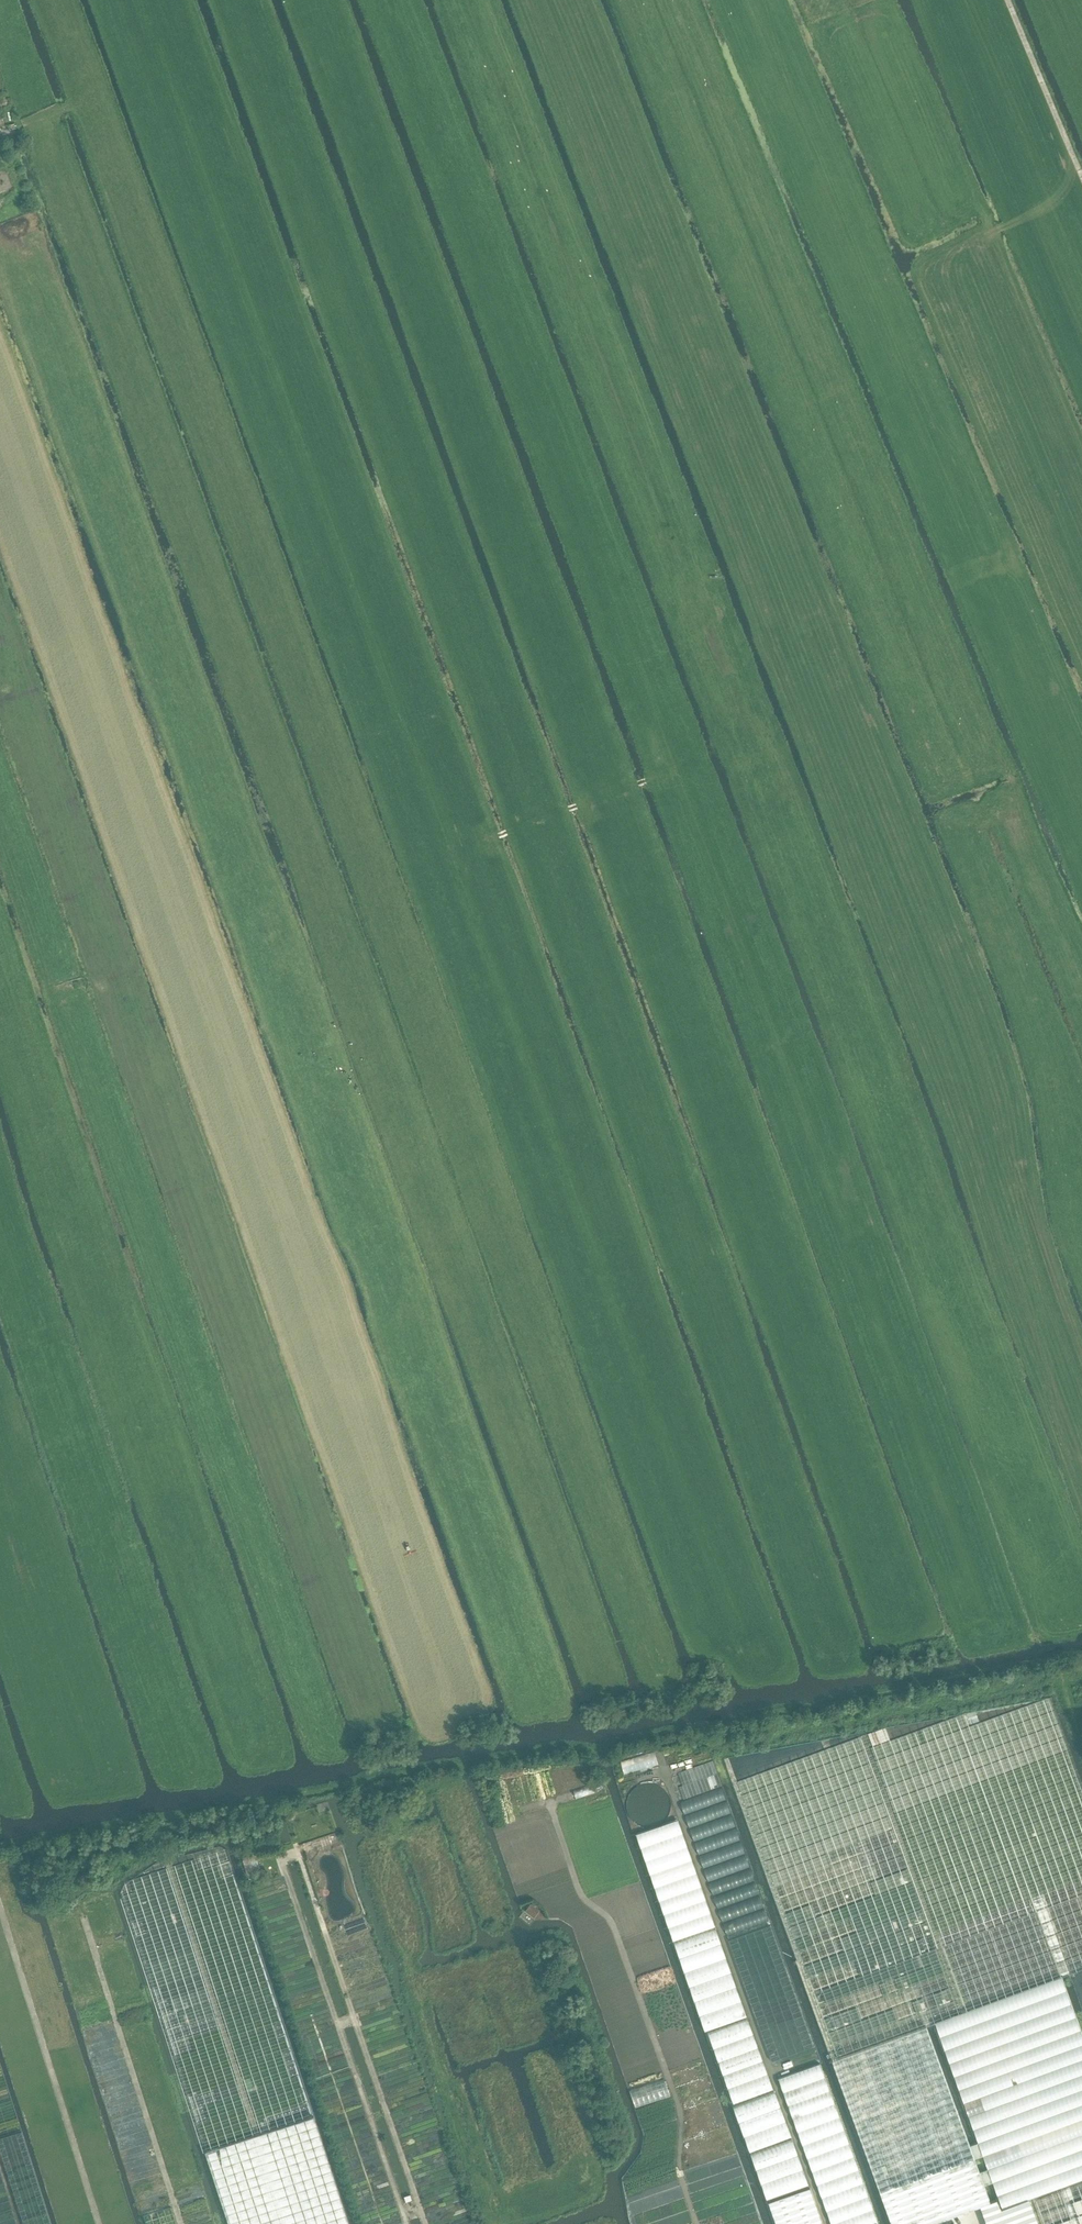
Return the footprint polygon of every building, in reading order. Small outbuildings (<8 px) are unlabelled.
[(666,1803),(665,1799),(664,1795),(662,1791),(660,1788),(657,1785),(653,1783),(649,1782),(644,1781),(639,1782),(635,1783),(632,1785),(629,1788),(626,1791),(624,1795),(623,1799),(623,1803),(623,1807),(624,1811),(627,1815),(629,1818),(633,1821),(635,1822),(639,1824),(643,1824),(647,1824),(651,1823),(655,1822),(659,1819),(662,1815),(664,1812),(665,1808),(666,1803)] [(255,1857),(243,1861),(247,1876),(260,1872),(255,1857)] [(534,1917),(539,1911),(531,1904),(525,1911),(534,1917)] [(935,2023),(978,2142),(969,2145),(932,2044),(926,2026),(832,2060),(891,2223),(928,2223),(979,2205),(986,2223),(1037,2223),(1027,2199),(1081,2179),(1081,2035),(1061,1977),(935,2023)] [(229,2223),(349,2223),(314,2116),(206,2151),(229,2223)] [(21,2131),(0,2137),(0,2148),(24,2223),(50,2223),(21,2131)] [(768,2202),(776,2223),(822,2223),(809,2188),(768,2202)]
